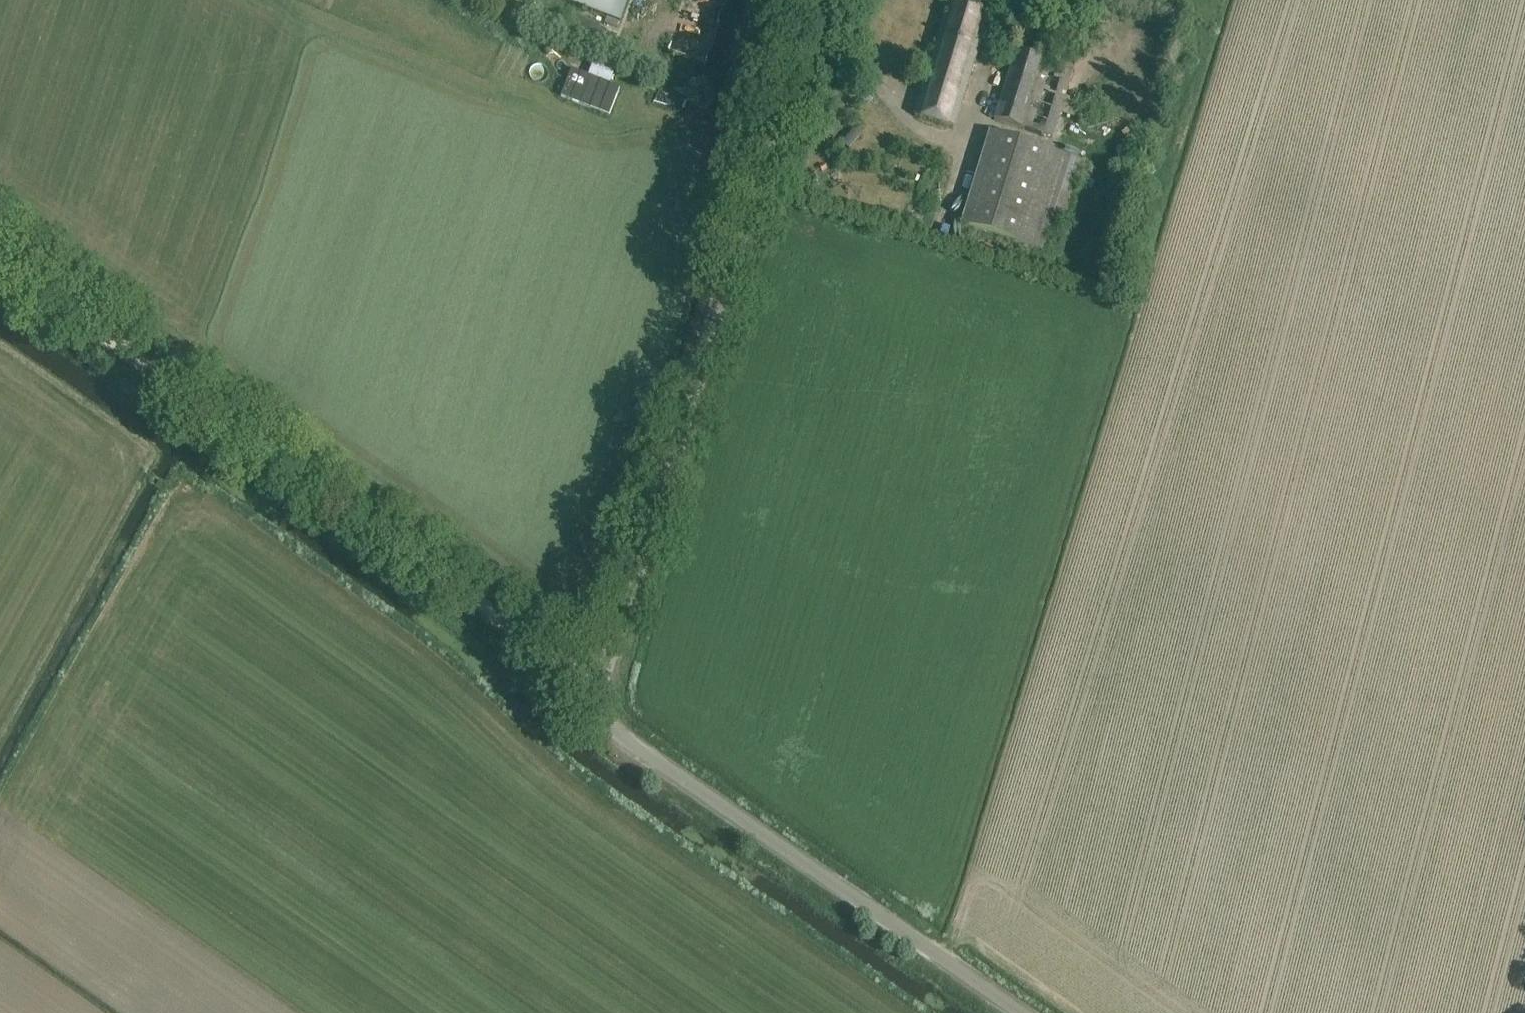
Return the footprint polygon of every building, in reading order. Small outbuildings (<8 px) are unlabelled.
[(622,21),(630,0),(565,0),(622,21)] [(662,52),(706,65),(710,53),(711,53),(721,23),(719,22),(723,9),(725,9),(728,0),(678,0),(662,52)] [(951,2),(916,117),(954,128),(990,13),(951,2)] [(1025,41),(1022,53),(1015,51),(994,120),(1054,138),(1062,113),(1074,117),(1080,101),(1067,97),(1074,69),(1031,56),(1035,44),(1025,41)] [(568,71),(558,97),(608,115),(617,89),(568,71)] [(991,133),(962,225),(1042,250),(1071,158),(991,133)]
